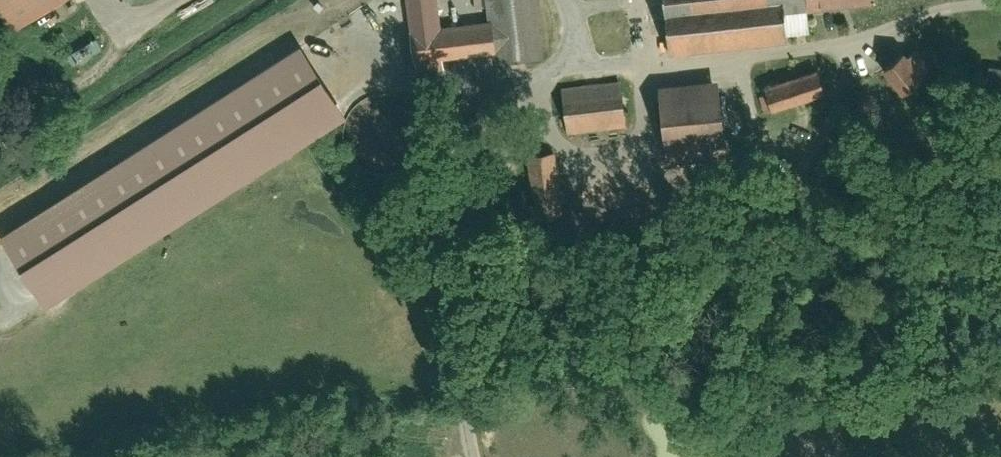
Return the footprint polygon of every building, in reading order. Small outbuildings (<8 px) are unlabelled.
[(20,27),(63,0),(3,0),(20,27)] [(420,65),(450,62),(450,56),(447,23),(445,0),(414,0),(420,65)] [(540,0),(494,0),(495,19),(498,52),(499,59),(545,55),(540,0)] [(677,49),(799,35),(796,8),(870,0),(671,0),(677,49)] [(447,23),(450,56),(498,52),(495,19),(447,23)] [(302,45),(8,233),(50,300),(345,112),(302,45)] [(917,46),(891,68),(911,91),(937,69),(917,46)] [(824,69),(775,86),(782,108),(832,91),(824,69)] [(727,77),(668,85),(675,137),(734,129),(727,77)] [(625,78),(569,87),(575,131),(632,122),(625,78)] [(562,214),(558,150),(530,152),(534,216),(562,214)]
